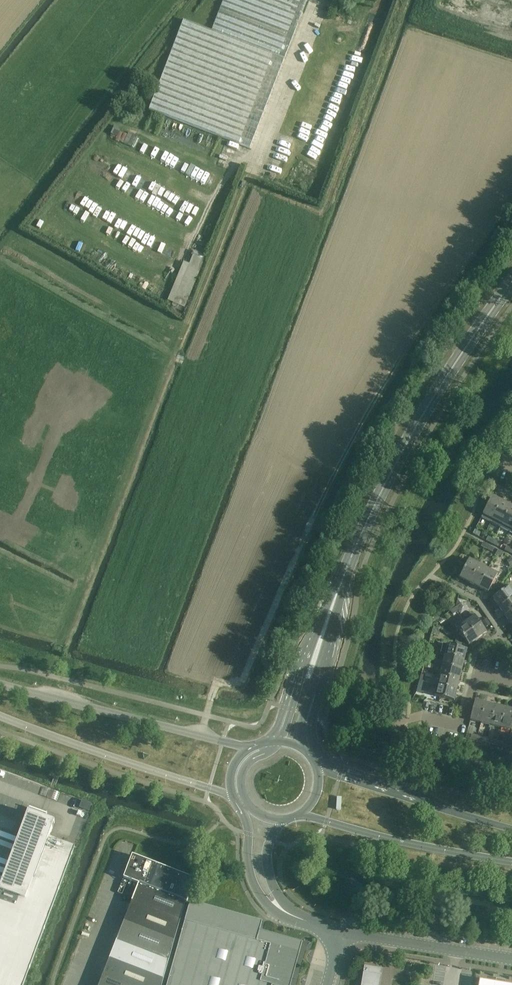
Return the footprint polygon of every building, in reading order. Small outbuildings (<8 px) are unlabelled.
[(256,131),(307,0),(223,0),(211,31),(183,20),(155,92),(149,110),(225,139),(249,148),(256,131)] [(502,501),(492,496),(481,517),(491,522),(502,501)] [(502,501),(491,522),(500,527),(511,506),(502,501)] [(511,528),(511,506),(500,527),(510,532),(511,528)] [(469,583),(479,564),(469,559),(459,578),(469,583)] [(479,588),(488,569),(479,564),(469,583),(479,588)] [(488,569),(479,588),(488,593),(498,574),(488,569)] [(511,598),(511,589),(510,586),(493,598),(499,607),(511,598)] [(511,611),(511,598),(499,607),(505,616),(511,611)] [(472,612),(463,618),(464,620),(477,639),(486,633),(472,612)] [(464,620),(455,626),(468,645),(477,639),(464,620)] [(440,655),(444,655),(464,660),(467,650),(443,644),(440,655)] [(441,665),(462,670),(464,660),(444,655),(441,665)] [(462,670),(441,665),(439,675),(459,680),(462,670)] [(459,680),(439,675),(436,686),(457,691),(459,680)] [(418,687),(417,692),(422,693),(426,691),(428,684),(424,682),(419,681),(418,687)] [(457,691),(436,686),(434,696),(454,701),(457,691)] [(481,724),(486,703),(475,701),(470,721),(481,724)] [(491,726),(496,706),(486,703),(481,724),(491,726)] [(501,729),(506,708),(496,706),(491,726),(501,729)] [(511,728),(511,710),(506,708),(501,729),(511,731),(511,728)] [(74,848),(74,847),(49,838),(54,822),(45,819),(28,812),(0,887),(0,984),(23,984),(74,848)] [(138,884),(185,902),(186,903),(193,879),(132,855),(129,865),(128,865),(126,866),(127,868),(127,869),(123,878),(138,884)] [(138,884),(131,902),(180,921),(185,902),(138,884)] [(124,921),(174,940),(180,921),(131,902),(124,921)] [(292,982),(291,982),(302,944),(259,932),(262,922),(190,902),(189,906),(185,922),(167,984),(291,984),(292,982)] [(174,940),(124,921),(117,939),(169,960),(174,940)] [(169,960),(117,939),(109,958),(163,979),(169,960)] [(109,958),(102,977),(124,984),(162,984),(163,979),(109,958)] [(361,984),(380,984),(382,970),(364,967),(361,984)] [(102,977),(99,984),(124,984),(102,977)]
